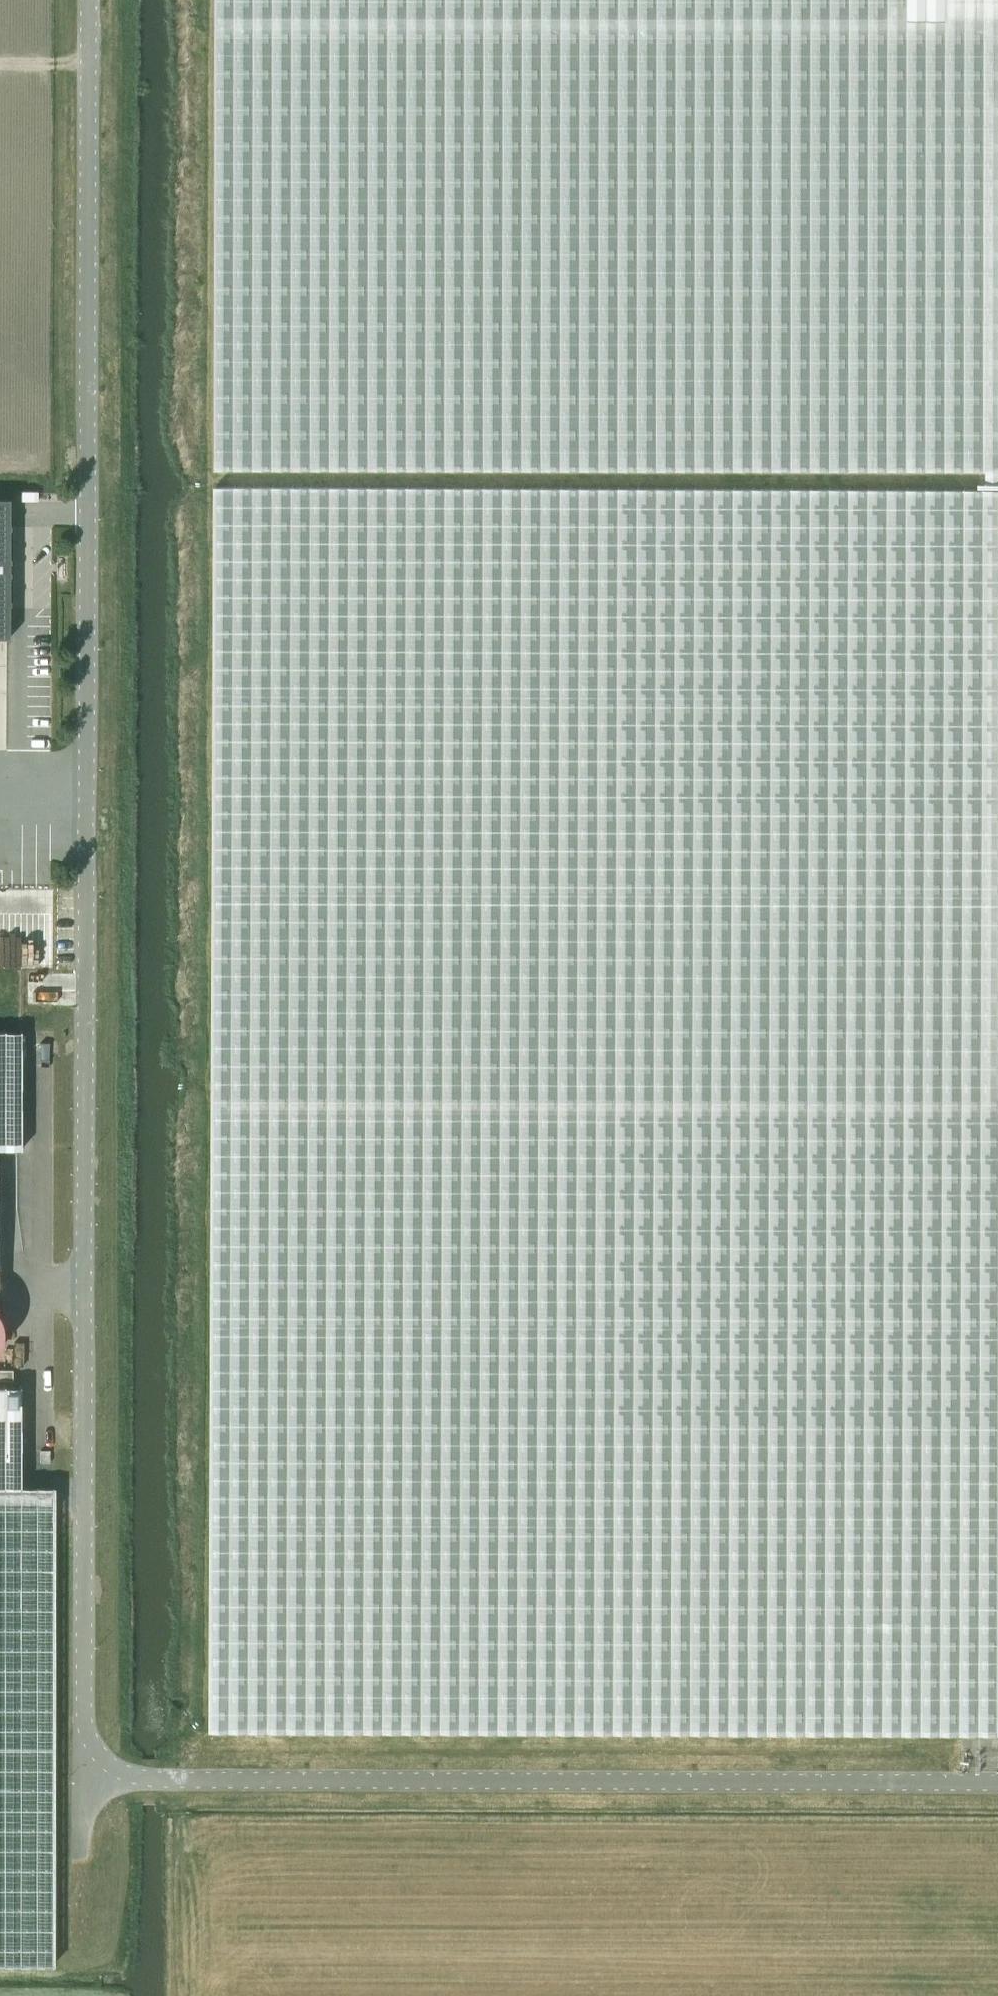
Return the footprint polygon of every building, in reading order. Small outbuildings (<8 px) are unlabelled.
[(997,470),(997,0),(216,0),(216,469),(997,470)] [(215,485),(211,1731),(997,1733),(997,486),(859,486),(662,486),(461,485),(274,485),(215,485)] [(0,500),(0,636),(8,636),(9,500),(0,500)] [(21,1148),(21,1031),(0,1031),(0,1148),(21,1148)] [(0,1368),(0,1379),(12,1379),(12,1368),(0,1368)] [(54,1966),(54,1486),(21,1486),(21,1386),(0,1386),(0,1966),(54,1966)]
